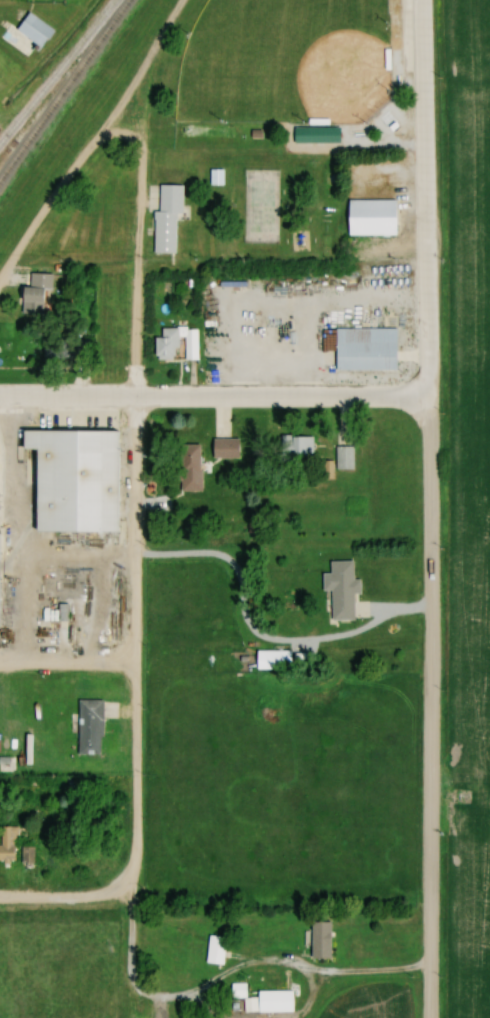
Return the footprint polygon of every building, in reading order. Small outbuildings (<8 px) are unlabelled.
[(33,12),(22,27),(16,23),(5,36),(29,54),(39,42),(42,45),(55,28),(33,12)] [(296,127),(296,141),(342,141),(342,127),(296,127)] [(157,210),(156,253),(178,253),(179,212),(185,212),(185,185),(163,185),(162,210),(157,210)] [(351,200),(351,235),(399,235),(399,200),(351,200)] [(55,273),(53,289),(48,289),(46,313),(24,312),(26,285),(33,286),(33,272),(55,273)] [(177,355),(158,355),(159,336),(164,336),(164,326),(189,325),(189,328),(199,328),(200,358),(187,359),(186,336),(181,336),(181,346),(177,346),(177,355)] [(339,328),(339,369),(399,369),(399,327),(339,328)] [(123,429),(122,530),(40,531),(40,447),(30,448),(30,430),(123,429)] [(295,435),(295,459),(314,459),(314,435),(295,435)] [(215,436),(215,457),(242,456),(242,437),(215,436)] [(203,443),(203,490),(183,490),(183,444),(203,443)] [(338,445),(338,467),(355,467),(355,446),(338,445)] [(333,561),(333,572),(325,572),(326,589),(334,589),(335,617),(357,617),(357,593),(363,593),(363,578),(357,578),(357,560),(333,561)] [(292,668),(292,650),(260,650),(260,668),(292,668)] [(81,698),(82,753),(103,752),(104,699),(81,698)] [(3,825),(1,859),(19,859),(18,824),(3,825)] [(314,957),(334,957),(334,921),(314,921),(314,957)] [(227,964),(229,936),(211,934),(209,963),(227,964)] [(248,984),(235,984),(235,995),(248,995),(248,984)] [(261,989),(261,1011),(296,1011),(296,989),(261,989)]
